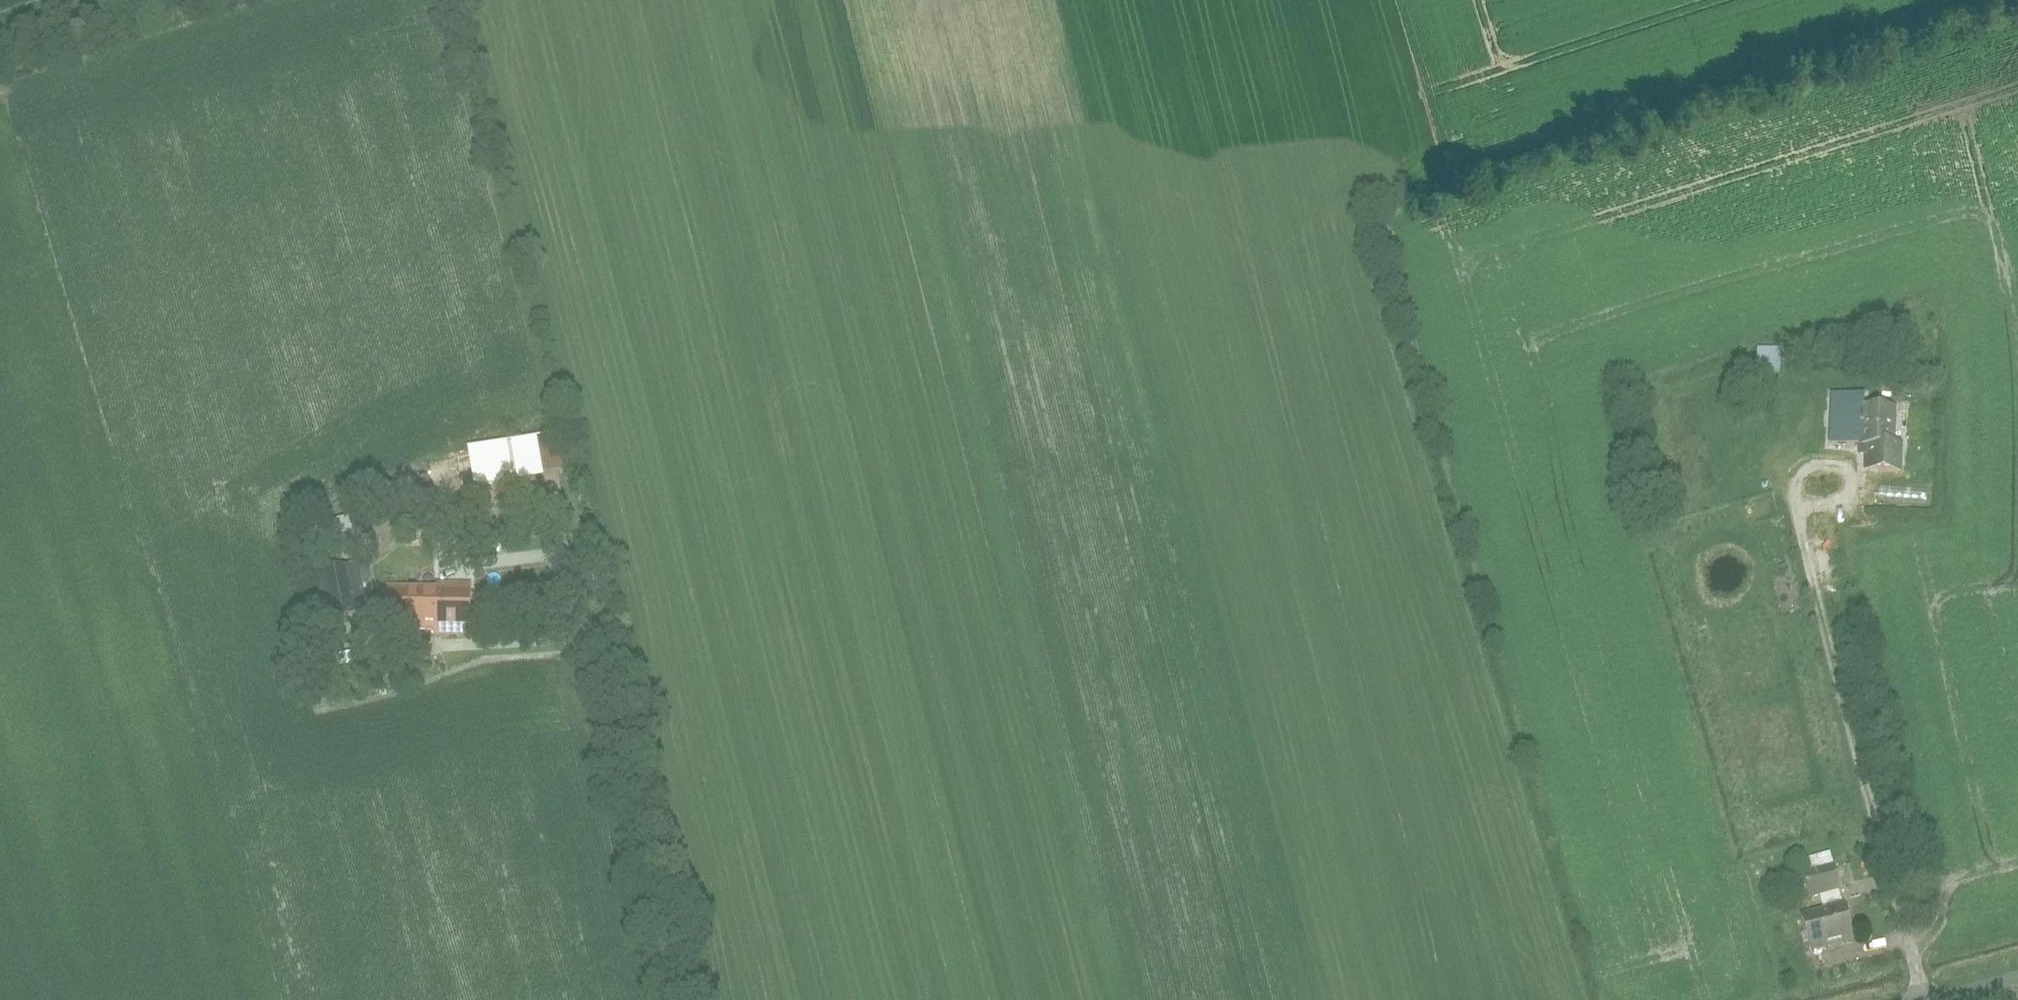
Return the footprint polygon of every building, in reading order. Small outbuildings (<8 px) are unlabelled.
[(1798,390),(1796,417),(1855,421),(1857,395),(1798,390)] [(1879,472),(1902,473),(1905,427),(1896,427),(1897,395),(1868,393),(1866,436),(1881,437),(1879,472)] [(447,450),(452,489),(535,478),(530,439),(447,450)] [(364,612),(348,556),(309,567),(325,623),(364,612)] [(454,633),(454,589),(390,590),(390,633),(454,633)] [(1804,905),(1837,893),(1825,860),(1792,872),(1804,905)] [(1849,943),(1836,904),(1790,919),(1803,958),(1849,943)]
